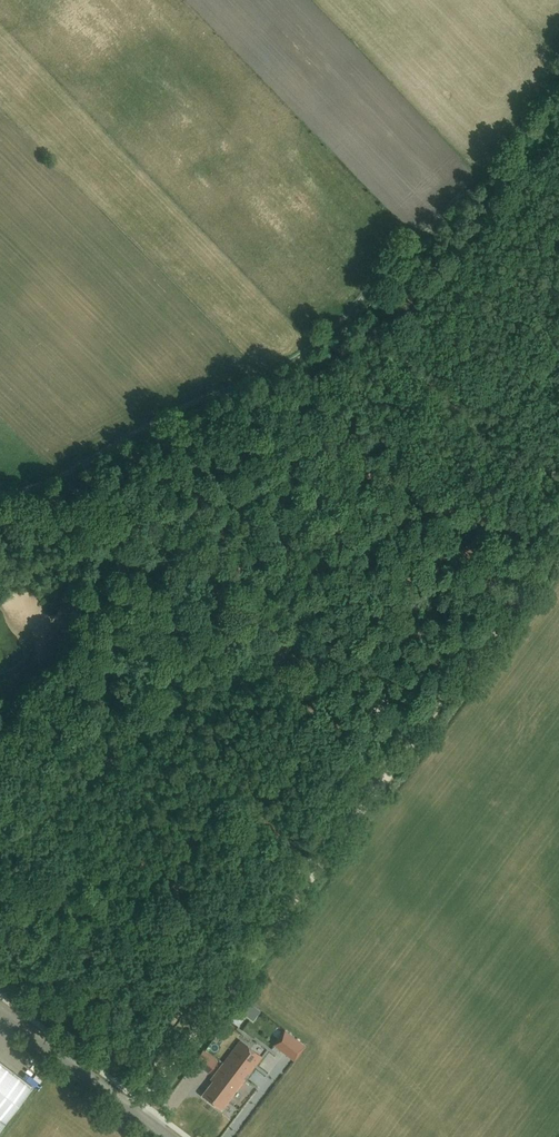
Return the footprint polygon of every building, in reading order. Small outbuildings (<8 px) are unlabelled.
[(230,1024),(235,1029),(244,1019),(239,1014),(230,1024)] [(290,1053),(299,1041),(287,1032),(278,1044),(290,1053)] [(240,1040),(222,1062),(242,1077),(247,1072),(249,1072),(253,1066),(252,1065),(254,1063),(255,1064),(261,1056),(240,1040)] [(217,1062),(203,1051),(194,1063),(209,1073),(217,1062)] [(32,1086),(0,1061),(0,1128),(32,1086)] [(221,1110),(244,1079),(242,1077),(222,1062),(210,1079),(212,1080),(201,1095),(221,1110)]
